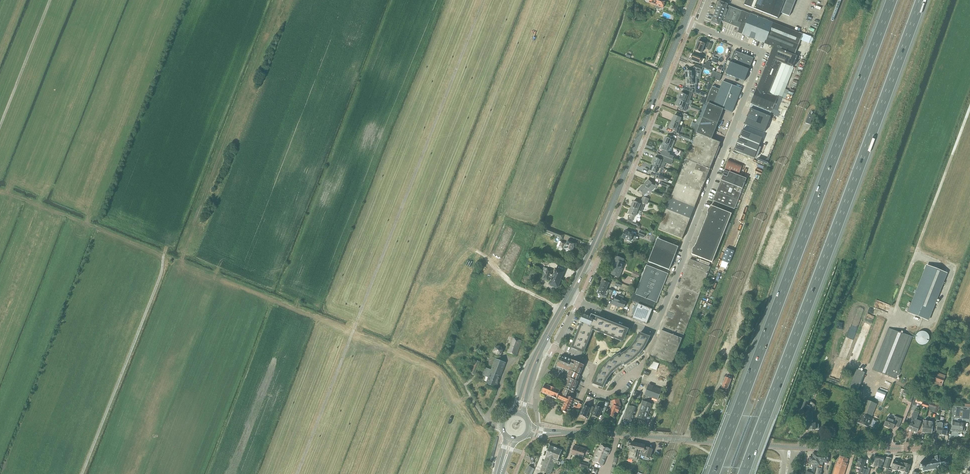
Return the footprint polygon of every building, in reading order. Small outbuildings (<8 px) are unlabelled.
[(657,0),(658,0),(656,5),(655,8),(660,10),(661,6),(663,7),(666,1),(664,0),(657,0)] [(744,5),(778,18),(781,13),(790,16),(796,0),(746,0),(744,5)] [(712,24),(715,25),(716,24),(719,25),(721,21),(722,21),(728,5),(720,2),(719,3),(718,2),(717,6),(718,6),(712,22),(712,24)] [(738,32),(743,34),(742,35),(751,13),(750,14),(742,10),(742,11),(728,5),(722,21),(723,22),(723,21),(740,28),(738,32)] [(774,47),(791,53),(791,54),(798,56),(795,55),(803,34),(751,13),(742,35),(750,37),(750,38),(754,39),(765,43),(769,45),(774,47)] [(701,43),(698,41),(695,51),(702,54),(704,47),(707,48),(706,49),(710,50),(712,44),(709,43),(706,42),(702,40),(701,43)] [(791,66),(793,67),(798,56),(791,54),(791,53),(774,47),(772,50),(770,54),(771,54),(769,58),(791,67),(791,66)] [(735,53),(726,75),(746,83),(754,61),(735,53)] [(703,57),(693,54),(690,60),(700,64),(703,57)] [(775,79),(784,83),(787,84),(793,67),(791,66),(791,67),(769,58),(763,73),(773,77),(773,79),(775,79)] [(703,64),(702,67),(705,68),(712,71),(713,68),(710,66),(711,62),(709,61),(707,66),(703,64)] [(692,71),(686,71),(686,78),(696,78),(697,78),(697,76),(697,71),(700,72),(701,70),(702,67),(695,64),(692,71)] [(772,112),(778,97),(782,98),(788,84),(787,84),(784,83),(775,79),(773,79),(773,77),(763,73),(757,88),(756,89),(751,103),(750,107),(770,115),(772,112)] [(686,78),(686,85),(684,85),(683,89),(684,89),(689,91),(693,93),(695,93),(696,90),(696,84),(697,84),(696,78),(686,78)] [(696,133),(712,139),(724,109),(732,113),(742,89),(723,81),(720,89),(712,87),(706,102),(708,103),(696,133)] [(680,93),(678,99),(688,103),(692,96),(693,93),(689,91),(684,89),(682,94),(680,93)] [(688,103),(678,99),(675,106),(681,108),(680,109),(685,111),(688,103)] [(751,109),(744,124),(765,132),(771,117),(751,109)] [(674,116),(672,122),(682,126),(683,122),(680,121),(681,118),(674,116)] [(682,126),(672,122),(669,128),(675,130),(675,131),(676,132),(676,133),(678,134),(682,126)] [(742,130),(734,150),(755,158),(763,138),(742,130)] [(712,139),(696,133),(691,146),(715,156),(720,143),(712,139)] [(666,137),(663,143),(671,146),(673,147),(675,141),(673,140),(666,137)] [(663,143),(661,150),(662,151),(662,152),(661,155),(670,159),(673,160),(674,156),(670,154),(673,147),(671,146),(663,143)] [(715,156),(691,146),(686,160),(710,169),(714,159),(715,156)] [(658,154),(656,158),(662,161),(666,162),(671,164),(673,160),(670,159),(661,155),(658,154)] [(655,158),(652,164),(660,167),(662,168),(663,169),(666,162),(662,161),(656,158),(655,158)] [(743,164),(729,159),(725,169),(739,174),(743,164)] [(686,160),(678,179),(702,189),(710,169),(686,160)] [(650,170),(657,173),(659,174),(662,168),(660,167),(652,164),(650,170)] [(729,172),(728,176),(727,177),(723,175),(721,180),(743,189),(747,179),(729,172)] [(662,177),(656,174),(655,178),(661,180),(663,181),(667,182),(669,179),(662,177)] [(678,179),(675,187),(699,197),(702,189),(678,179)] [(644,185),(649,191),(651,192),(658,186),(654,182),(652,184),(649,180),(644,185)] [(743,189),(721,180),(717,192),(738,200),(743,189)] [(671,189),(673,184),(667,182),(663,181),(661,186),(671,189)] [(649,191),(644,185),(639,190),(644,196),(649,191)] [(675,187),(670,199),(694,208),(699,197),(675,187)] [(713,200),(725,205),(735,209),(735,207),(736,207),(738,200),(717,192),(714,198),(713,200)] [(634,201),(631,208),(641,212),(642,212),(645,204),(647,205),(648,202),(642,199),(641,202),(640,204),(634,201)] [(666,209),(690,219),(694,208),(670,199),(666,209)] [(708,212),(708,213),(695,247),(694,247),(694,248),(693,248),(693,249),(693,250),(692,250),(692,251),(693,252),(692,254),(712,262),(731,213),(711,205),(710,208),(709,208),(709,209),(708,209),(708,210),(708,211),(708,212)] [(631,208),(629,214),(631,215),(630,219),(633,220),(636,213),(639,214),(640,215),(641,212),(631,208)] [(666,209),(658,229),(682,239),(690,219),(666,209)] [(564,235),(544,227),(543,231),(562,239),(564,235)] [(625,232),(623,238),(631,241),(632,238),(635,239),(637,235),(633,234),(625,231),(625,232)] [(654,246),(648,262),(669,270),(675,255),(679,247),(657,239),(654,246)] [(561,241),(559,247),(572,252),(575,244),(568,241),(566,245),(564,244),(565,243),(561,241)] [(727,248),(722,260),(729,263),(734,251),(727,248)] [(615,256),(610,269),(613,270),(611,274),(620,278),(624,267),(622,266),(623,263),(624,260),(615,256)] [(667,317),(662,331),(652,356),(672,364),(673,362),(682,339),(700,294),(710,268),(690,259),(679,287),(683,289),(678,300),(674,298),(669,313),(668,312),(667,316),(667,317)] [(635,294),(633,293),(631,300),(653,309),(655,302),(657,302),(668,274),(647,265),(635,294)] [(928,321),(947,273),(926,265),(907,313),(928,321)] [(542,272),(546,274),(546,273),(561,279),(564,272),(556,269),(554,275),(551,274),(552,270),(544,267),(542,272)] [(550,277),(552,278),(550,284),(558,287),(561,279),(546,273),(546,274),(544,278),(548,280),(550,277)] [(603,281),(602,282),(600,287),(607,290),(609,283),(603,281)] [(598,293),(601,295),(601,296),(606,298),(607,295),(608,292),(612,294),(612,292),(609,291),(607,290),(600,287),(598,293)] [(622,295),(618,306),(624,309),(626,302),(623,301),(623,298),(625,295),(626,293),(623,292),(622,295)] [(618,299),(614,297),(612,304),(618,306),(622,295),(620,294),(619,297),(618,299)] [(639,304),(633,319),(647,324),(652,309),(639,304)] [(626,330),(598,318),(597,321),(594,320),(594,319),(583,314),(583,315),(583,317),(582,317),(581,319),(582,319),(581,321),(580,321),(580,322),(584,323),(583,326),(582,325),(573,347),(582,350),(584,347),(585,348),(587,343),(585,343),(586,340),(588,341),(589,336),(588,336),(589,333),(590,334),(592,329),(592,328),(594,328),(594,329),(598,331),(598,329),(601,330),(600,332),(605,333),(605,332),(608,333),(607,334),(612,336),(612,335),(615,336),(615,337),(619,339),(619,338),(623,339),(626,330)] [(896,379),(913,337),(889,328),(872,370),(896,379)] [(928,342),(929,340),(929,339),(929,338),(929,337),(929,336),(928,335),(928,334),(927,333),(926,332),(925,332),(924,331),(923,331),(921,331),(920,332),(919,332),(918,333),(917,334),(917,335),(916,336),(916,337),(916,338),(916,339),(916,340),(917,342),(917,343),(918,343),(919,344),(920,345),(921,345),(923,345),(924,345),(925,345),(926,344),(927,343),(928,343),(928,342)] [(648,338),(638,335),(641,336),(639,338),(638,338),(636,342),(637,342),(636,345),(635,344),(632,347),(633,348),(631,350),(630,349),(627,352),(628,353),(626,354),(625,353),(621,356),(620,355),(617,356),(618,356),(614,359),(614,360),(612,362),(611,361),(607,364),(608,365),(605,367),(604,367),(601,371),(602,372),(600,374),(599,374),(597,378),(598,379),(596,382),(594,382),(603,385),(606,379),(611,373),(616,368),(622,364),(623,366),(627,365),(626,363),(633,359),(639,353),(644,346),(648,338)] [(522,341),(513,338),(508,353),(517,356),(522,341)] [(500,346),(495,347),(493,352),(496,356),(502,355),(503,350),(500,346)] [(561,391),(569,394),(570,391),(574,392),(581,376),(580,375),(584,365),(565,357),(564,358),(561,356),(557,366),(569,371),(566,377),(567,377),(562,388),(563,388),(561,391)] [(496,359),(492,370),(502,374),(506,363),(496,359)] [(471,373),(475,375),(480,362),(476,360),(471,373)] [(659,364),(648,360),(646,366),(657,370),(659,364)] [(484,375),(489,377),(487,383),(497,387),(502,374),(492,370),(485,367),(484,372),(485,373),(484,375)] [(856,369),(850,386),(858,390),(864,372),(856,369)] [(933,380),(943,383),(945,376),(935,372),(933,380)] [(726,377),(722,388),(723,388),(725,389),(727,390),(731,379),(726,377)] [(542,392),(557,399),(558,398),(565,402),(568,396),(569,394),(561,391),(545,384),(542,392)] [(653,386),(649,385),(645,395),(658,399),(661,390),(653,387),(653,386)] [(874,398),(883,401),(886,393),(877,389),(874,398)] [(568,396),(565,402),(562,410),(567,413),(573,399),(568,396)] [(613,405),(609,415),(614,417),(616,412),(618,413),(621,406),(619,399),(612,401),(613,405)] [(804,405),(802,411),(807,413),(808,419),(805,419),(805,423),(803,423),(803,430),(805,430),(815,430),(815,429),(819,429),(819,424),(816,424),(816,423),(816,422),(813,422),(813,414),(815,414),(815,412),(816,411),(816,409),(816,408),(816,407),(816,406),(815,405),(815,404),(814,404),(813,403),(807,400),(806,401),(805,405),(804,405)] [(860,413),(857,422),(868,427),(872,418),(871,418),(877,404),(866,400),(860,413)] [(652,404),(643,401),(641,407),(649,410),(652,404)] [(594,407),(585,403),(580,415),(586,418),(588,412),(591,413),(594,407)] [(598,404),(593,416),(599,418),(601,413),(604,414),(607,408),(604,406),(604,407),(598,404)] [(626,413),(634,415),(637,408),(631,406),(629,405),(626,413)] [(962,432),(964,432),(965,428),(963,427),(964,422),(963,422),(964,419),(969,420),(969,407),(953,406),(952,409),(951,417),(954,418),(954,421),(953,421),(952,430),(962,432)] [(649,410),(641,407),(639,413),(648,416),(649,410)] [(913,419),(908,429),(912,431),(917,418),(919,413),(914,411),(911,419),(913,419)] [(624,420),(626,421),(631,423),(634,415),(626,413),(624,420)] [(893,429),(894,426),(899,428),(902,419),(895,416),(893,419),(887,417),(884,425),(888,426),(888,427),(893,429)] [(917,418),(912,431),(917,432),(919,426),(920,426),(923,420),(917,418)] [(641,450),(640,455),(644,456),(643,459),(649,460),(652,449),(647,447),(647,448),(645,447),(645,446),(631,443),(628,443),(627,448),(630,449),(635,450),(635,449),(639,450),(641,450)] [(603,466),(610,449),(600,445),(593,462),(603,466)] [(550,446),(541,471),(550,473),(551,473),(555,463),(560,465),(561,460),(558,459),(561,450),(550,446)] [(571,455),(578,457),(578,458),(583,459),(585,453),(588,454),(589,451),(586,450),(586,449),(574,446),(571,455)] [(628,459),(633,460),(637,461),(639,450),(635,449),(635,450),(630,449),(628,459)] [(524,459),(532,464),(532,463),(533,464),(534,462),(533,462),(536,456),(528,452),(524,459)] [(815,464),(814,467),(817,467),(819,467),(820,464),(821,454),(814,453),(813,457),(810,457),(809,463),(815,464)] [(822,465),(823,465),(823,462),(824,462),(824,461),(828,462),(829,455),(821,454),(820,464),(819,467),(817,467),(816,473),(821,473),(822,465)] [(882,467),(884,457),(876,455),(874,466),(882,467)] [(838,462),(834,473),(844,473),(848,464),(847,463),(848,459),(840,456),(838,462)] [(923,470),(923,472),(924,472),(925,472),(927,471),(927,472),(928,472),(928,471),(931,471),(932,471),(931,471),(934,470),(934,471),(935,470),(937,470),(937,472),(943,471),(942,467),(943,466),(943,467),(944,467),(944,466),(945,466),(946,466),(947,466),(948,466),(948,465),(949,464),(949,463),(948,461),(949,461),(948,460),(946,459),(947,459),(946,459),(945,459),(944,459),(943,460),(943,459),(942,459),(942,460),(941,460),(940,456),(935,457),(935,459),(933,459),(932,459),(932,460),(931,460),(931,458),(929,458),(930,460),(929,460),(928,460),(926,461),(926,460),(925,461),(923,461),(922,461),(922,462),(921,462),(921,464),(918,465),(919,470),(921,469),(921,471),(923,470)] [(856,466),(860,468),(859,471),(863,473),(862,473),(866,473),(867,470),(863,468),(865,460),(859,458),(856,466)] [(895,460),(894,460),(891,469),(897,471),(897,470),(899,461),(895,460)] [(904,472),(903,473),(907,473),(908,473),(910,465),(899,461),(897,470),(897,471),(897,470),(902,472),(902,471),(904,472)]
